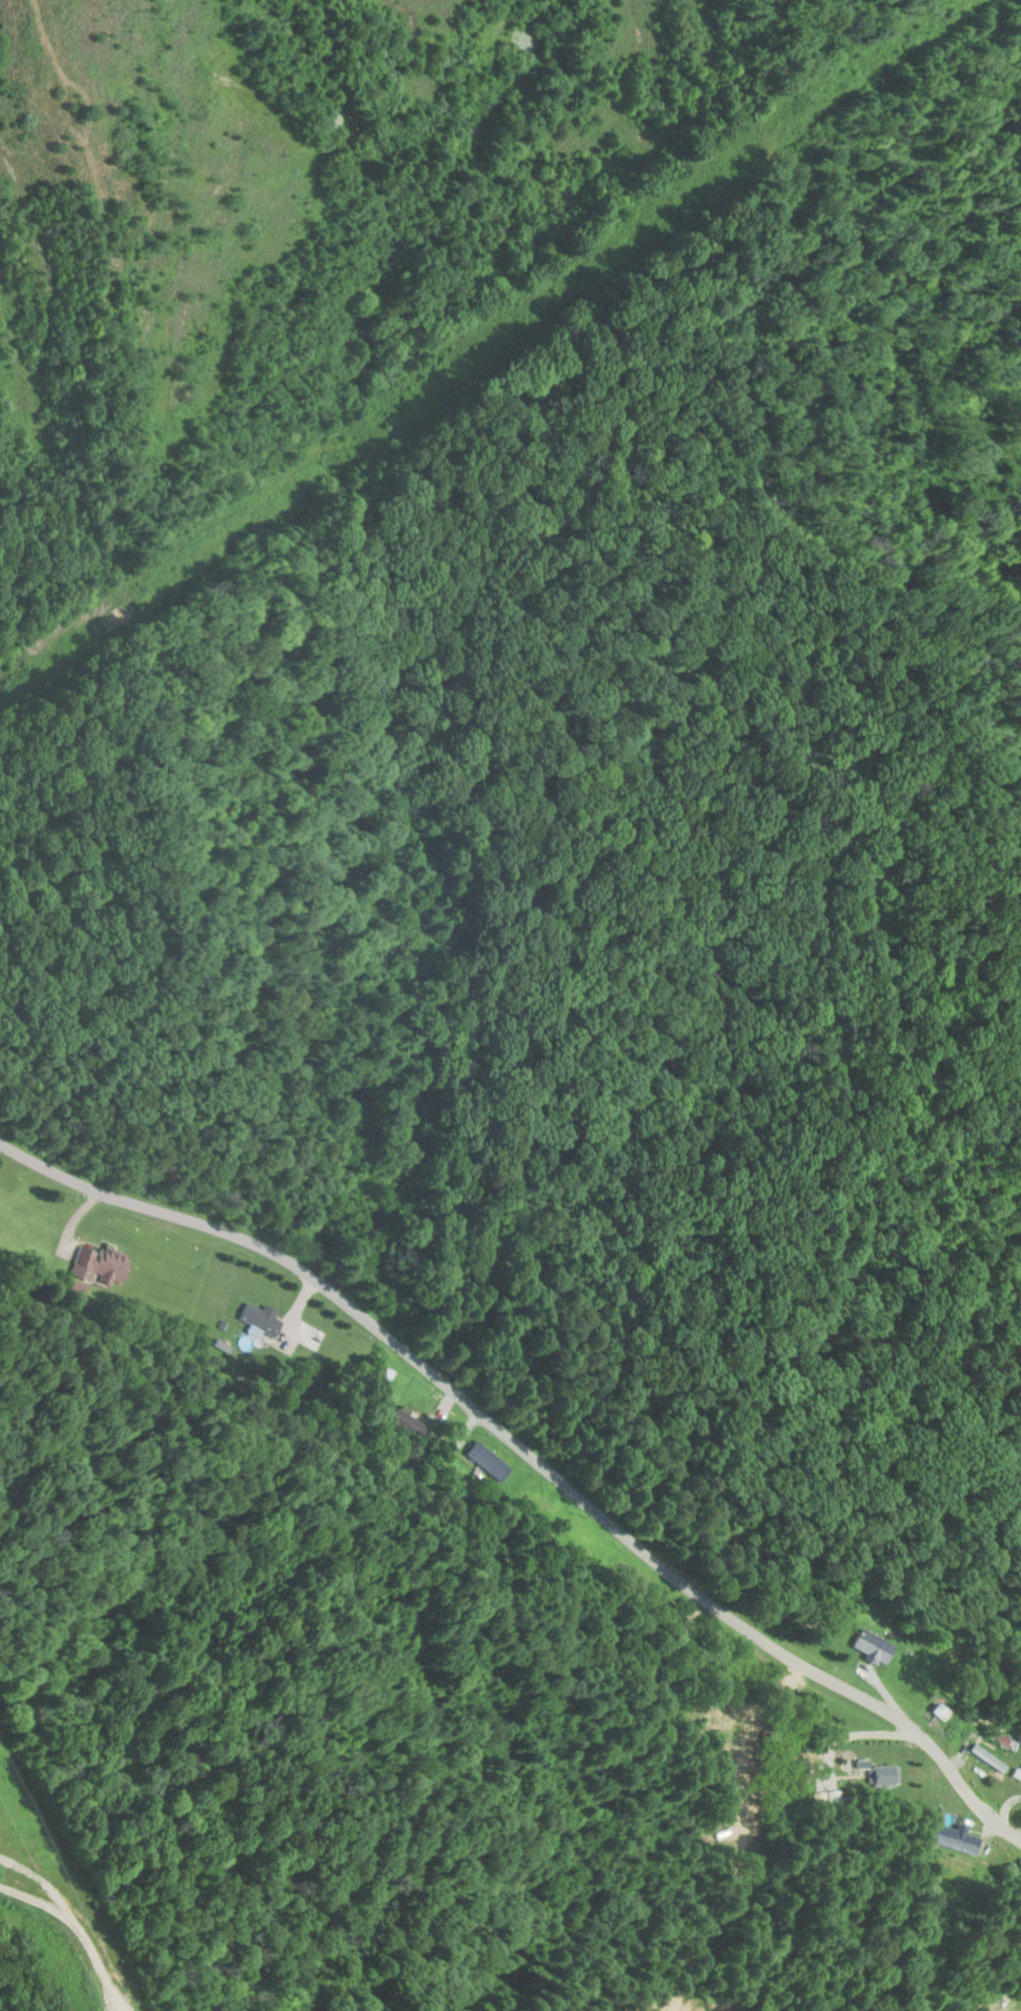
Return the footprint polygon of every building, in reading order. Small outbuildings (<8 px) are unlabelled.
[(895,1646),(861,1629),(851,1651),(885,1668),(895,1646)] [(987,1741),(1016,1752),(1019,1742),(991,1731),(987,1741)] [(970,1752),(1002,1774),(1007,1768),(974,1746),(970,1752)] [(869,1788),(896,1788),(896,1766),(869,1766),(869,1788)]
